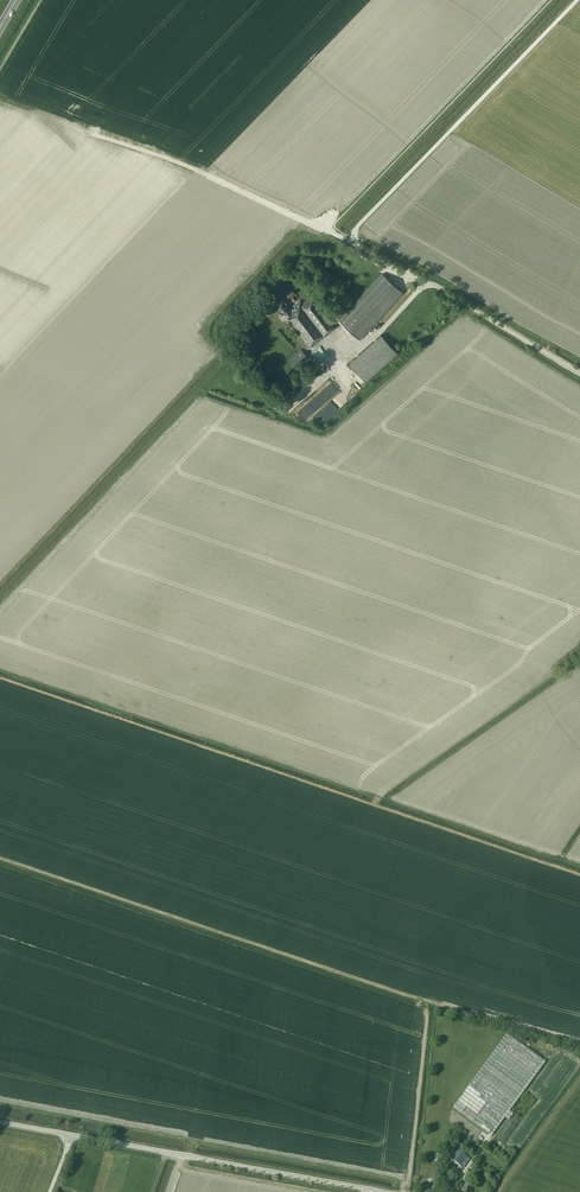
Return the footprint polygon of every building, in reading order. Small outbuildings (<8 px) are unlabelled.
[(337,322),(339,325),(340,323),(358,339),(402,292),(382,273),(337,322)] [(339,325),(337,322),(315,294),(302,304),(300,301),(290,308),(283,300),(277,305),(288,319),(286,320),(308,348),(339,325)] [(381,335),(349,363),(365,381),(397,353),(381,335)] [(308,357),(301,349),(289,360),(296,368),(308,357)] [(324,388),(334,382),(332,378),(322,385),(324,388)] [(328,405),(315,415),(322,424),(335,414),(328,405)] [(505,1117),(509,1120),(514,1114),(510,1111),(545,1062),(507,1034),(453,1108),(491,1136),(505,1117)] [(496,1139),(503,1144),(520,1120),(513,1114),(496,1139)] [(461,1167),(468,1157),(457,1150),(455,1153),(454,1152),(449,1159),(461,1167)] [(471,1191),(472,1189),(472,1188),(472,1187),(469,1187),(470,1183),(463,1181),(462,1184),(464,1185),(462,1191),(470,1191),(471,1191)]
